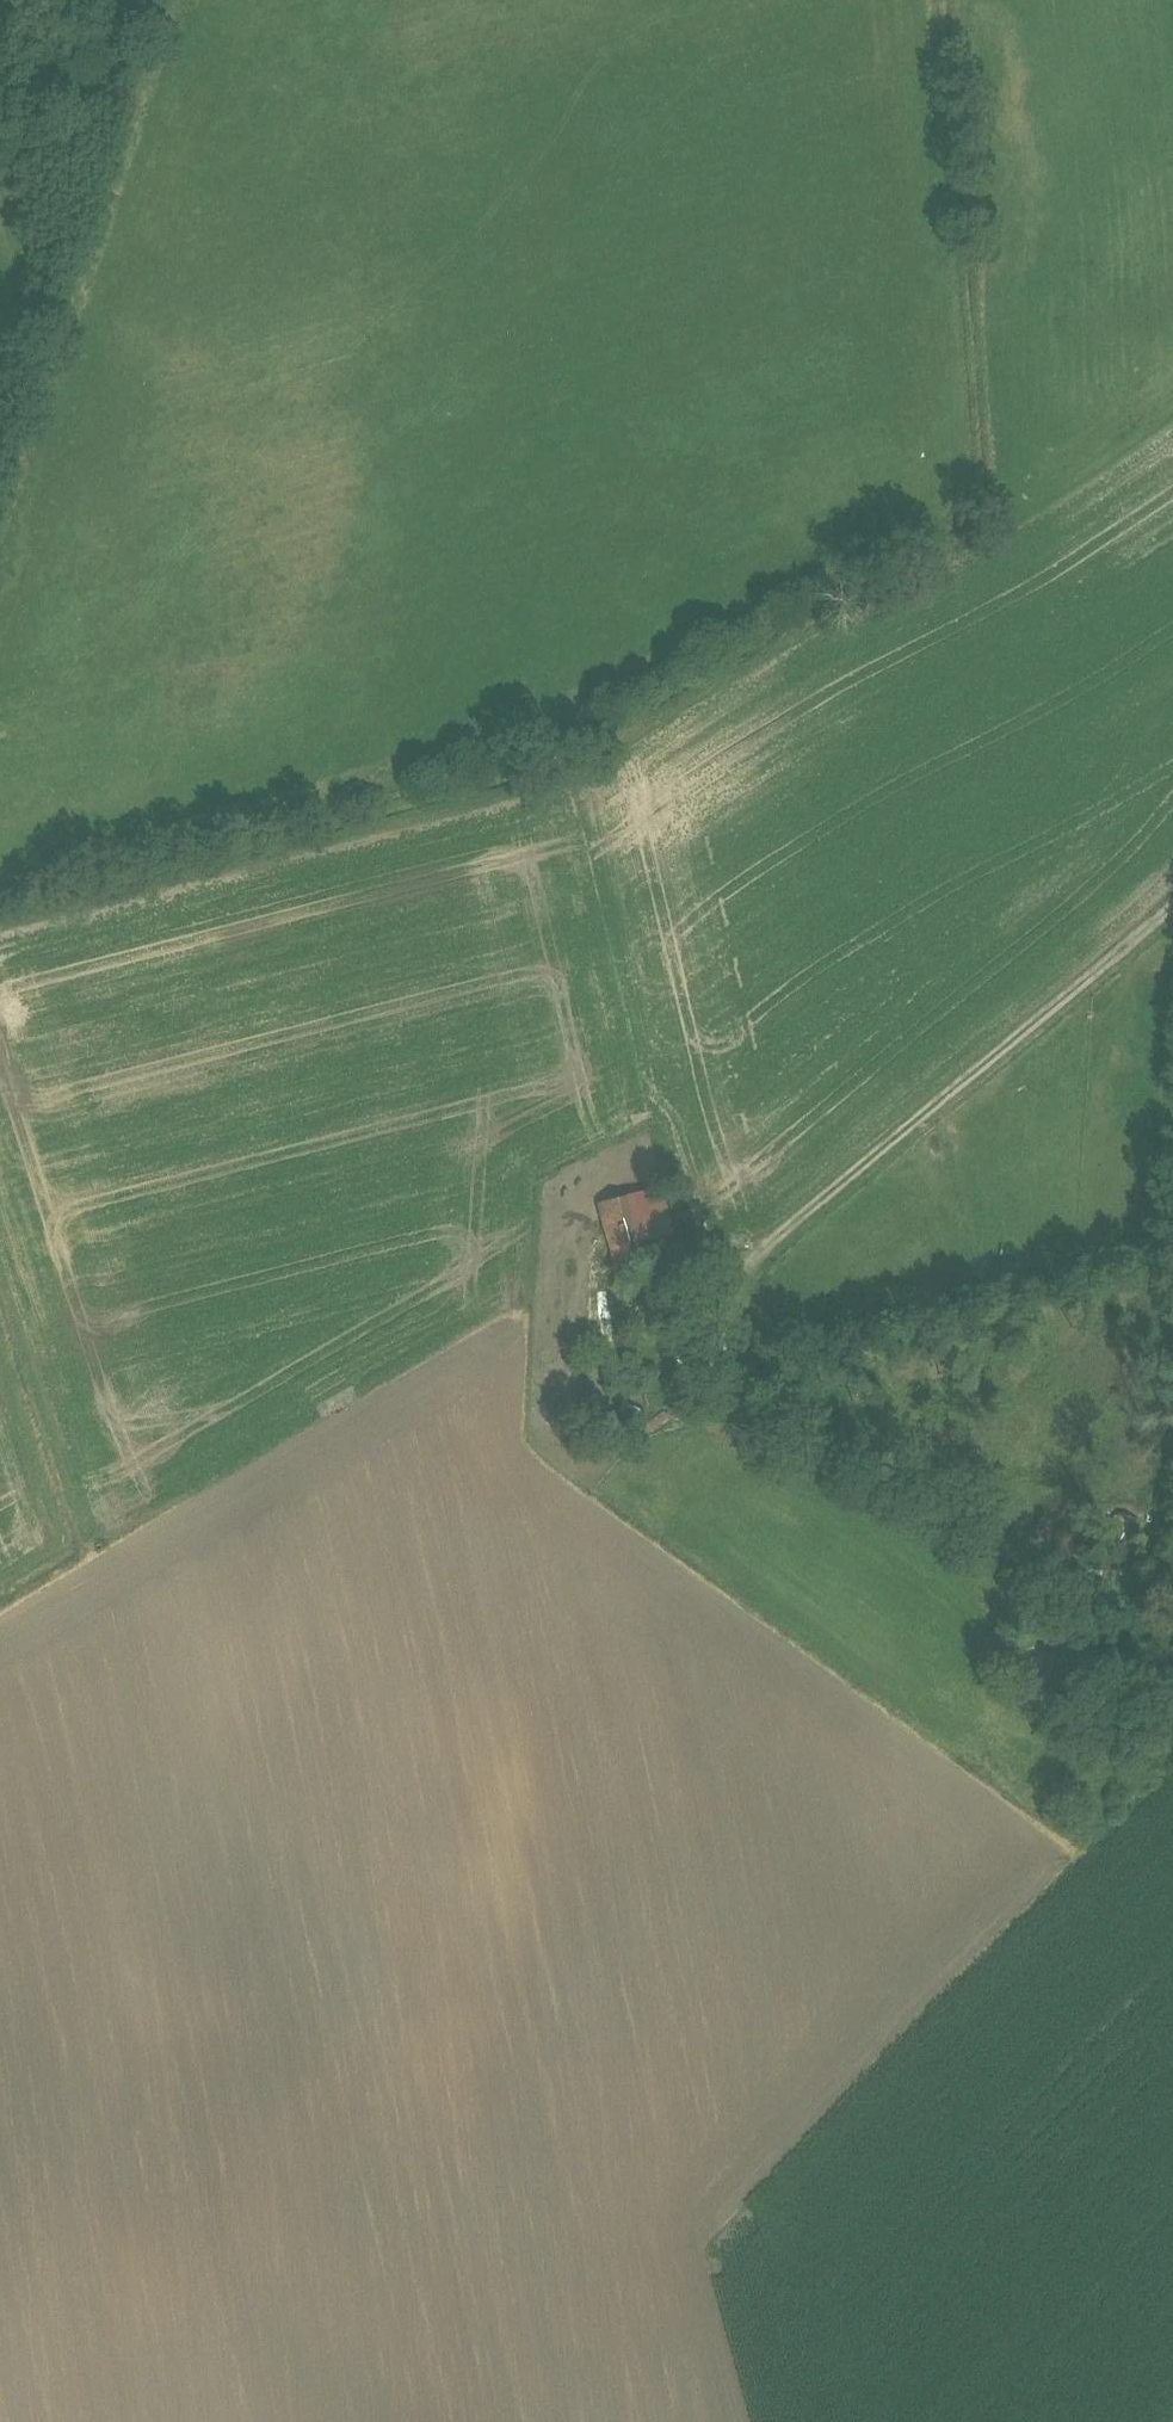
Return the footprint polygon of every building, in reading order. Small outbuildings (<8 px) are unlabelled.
[(656,1189),(601,1204),(618,1268),(628,1266),(673,1253),(656,1189)]
